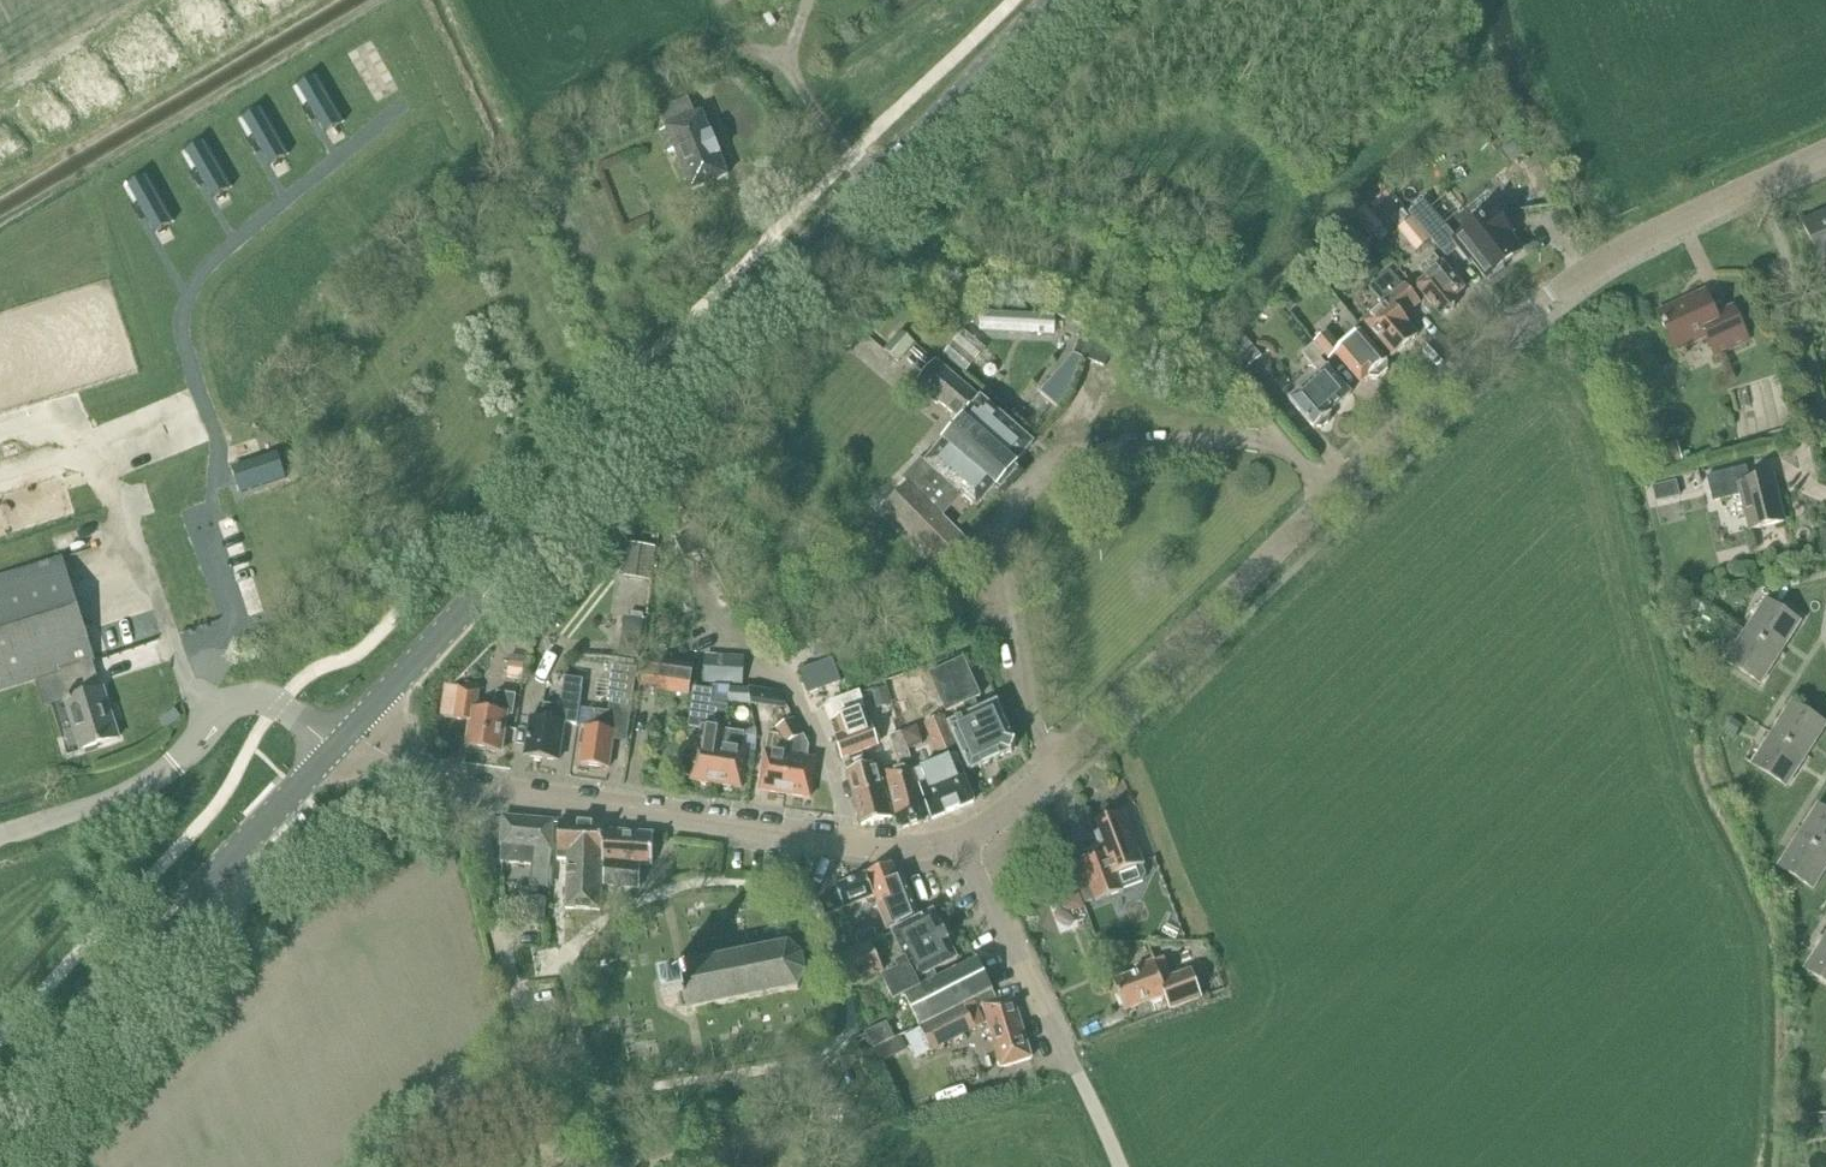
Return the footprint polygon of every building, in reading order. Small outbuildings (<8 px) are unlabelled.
[(315,79),(298,88),(326,136),(343,126),(315,79)] [(688,97),(658,110),(666,128),(696,115),(688,97)] [(260,111),(243,120),(271,168),(287,158),(260,111)] [(666,128),(666,129),(659,132),(669,154),(675,152),(692,190),(728,175),(702,113),(696,116),(696,115),(666,128)] [(203,144),(186,154),(214,201),(231,191),(203,144)] [(145,178),(129,187),(155,235),(172,226),(145,178)] [(1391,198),(1386,192),(1371,206),(1376,212),(1391,198)] [(1421,230),(1424,227),(1432,220),(1436,217),(1426,205),(1411,218),(1421,230)] [(1384,228),(1364,207),(1355,217),(1358,220),(1356,221),(1373,239),(1374,238),(1380,244),(1388,236),(1382,230),(1384,228)] [(1421,230),(1422,231),(1431,241),(1447,260),(1459,250),(1469,263),(1474,260),(1488,279),(1489,277),(1492,280),(1493,279),(1504,270),(1502,267),(1522,252),(1510,236),(1512,234),(1494,211),(1457,241),(1436,217),(1421,230)] [(1802,223),(1821,265),(1825,263),(1825,213),(1802,223)] [(1397,231),(1417,253),(1431,241),(1411,219),(1397,231)] [(1366,232),(1356,223),(1341,237),(1351,247),(1366,232)] [(1427,279),(1416,288),(1441,317),(1444,314),(1449,314),(1454,309),(1455,305),(1458,302),(1455,298),(1465,290),(1443,265),(1442,266),(1435,257),(1419,270),(1427,279)] [(1369,290),(1384,306),(1362,325),(1392,359),(1418,336),(1403,319),(1419,306),(1390,272),(1369,290)] [(1705,293),(1660,314),(1676,350),(1707,336),(1716,355),(1748,340),(1733,307),(1715,316),(1705,293)] [(969,373),(990,350),(969,330),(948,354),(969,373)] [(1338,353),(1364,383),(1371,378),(1379,380),(1388,372),(1388,364),(1389,361),(1362,331),(1342,348),(1327,331),(1317,341),(1332,358),(1338,353)] [(899,333),(884,351),(899,364),(914,346),(899,333)] [(1110,345),(1083,333),(1074,355),(1105,368),(1114,346),(1110,345)] [(1228,349),(1246,370),(1261,357),(1243,336),(1228,349)] [(1331,413),(1353,394),(1322,358),(1324,355),(1314,343),(1302,354),(1320,374),(1290,400),(1315,430),(1318,428),(1324,428),(1331,422),(1332,415),(1331,413)] [(1084,360),(1074,356),(1040,395),(1059,411),(1068,400),(1084,360)] [(1034,445),(1017,430),(1000,417),(938,363),(921,383),(933,394),(931,397),(940,404),(941,402),(963,421),(943,444),(926,464),(921,461),(903,480),(909,485),(886,508),(944,567),(968,543),(941,517),(963,496),(978,509),(996,487),(997,488),(1016,466),(1015,466),(1034,445)] [(1682,461),(1680,454),(1671,457),(1668,448),(1650,453),(1655,469),(1682,461)] [(242,493),(286,479),(278,455),(235,468),(242,493)] [(1750,481),(1747,468),(1707,477),(1713,503),(1742,495),(1751,531),(1784,522),(1772,476),(1750,481)] [(1677,483),(1652,489),(1655,503),(1680,497),(1677,483)] [(244,497),(195,509),(215,591),(228,587),(239,634),(276,625),(244,497)] [(629,545),(623,579),(651,583),(656,549),(629,545)] [(61,672),(69,698),(66,699),(82,751),(119,739),(104,689),(101,690),(93,662),(95,661),(62,558),(0,578),(0,691),(61,672)] [(1710,607),(1716,597),(1707,592),(1700,602),(1710,607)] [(1800,623),(1765,601),(1746,631),(1781,654),(1800,623)] [(624,618),(622,637),(642,640),(644,621),(624,618)] [(1781,654),(1746,631),(1726,662),(1761,684),(1781,654)] [(823,633),(809,638),(815,659),(830,655),(823,633)] [(639,659),(642,640),(622,637),(620,657),(639,659)] [(981,665),(974,651),(966,655),(972,669),(981,665)] [(704,657),(703,685),(743,687),(744,658),(704,657)] [(660,694),(690,698),(692,686),(694,666),(646,659),(643,684),(642,689),(661,691),(660,694)] [(965,659),(930,675),(948,714),(965,706),(969,716),(949,725),(971,772),(1011,753),(1012,753),(1016,742),(1015,742),(997,703),(980,710),(975,701),(983,697),(965,659)] [(833,661),(807,670),(809,677),(814,675),(820,691),(841,683),(840,681),(833,661)] [(526,665),(510,662),(508,676),(524,678),(526,665)] [(613,739),(626,741),(632,703),(634,703),(639,669),(615,666),(612,689),(610,701),(609,713),(597,712),(595,729),(584,727),(581,744),(585,745),(582,765),(609,769),(613,739)] [(578,726),(583,691),(585,680),(567,678),(565,688),(562,707),(546,705),(543,720),(533,719),(527,757),(558,761),(563,724),(578,726)] [(477,691),(459,688),(455,718),(469,720),(468,724),(471,725),(468,748),(501,753),(507,716),(512,717),(515,696),(496,693),(494,712),(475,710),(477,691)] [(728,704),(730,689),(710,688),(710,691),(694,689),(689,730),(706,732),(704,745),(697,744),(695,761),(679,759),(678,766),(680,773),(685,776),(692,777),(692,781),(717,784),(724,731),(728,704)] [(872,693),(877,710),(891,706),(886,688),(872,693)] [(730,689),(728,704),(751,705),(749,690),(730,689)] [(766,707),(786,710),(781,693),(768,691),(766,707)] [(837,738),(843,760),(879,748),(867,712),(860,692),(830,703),(842,736),(837,738)] [(1791,704),(1772,734),(1807,756),(1825,726),(1825,725),(1791,704)] [(924,725),(936,757),(958,748),(946,717),(944,717),(943,717),(940,709),(922,716),(925,725),(924,725)] [(1731,719),(1724,731),(1736,738),(1743,727),(1731,719)] [(807,760),(809,748),(795,721),(789,723),(776,730),(784,746),(788,744),(792,758),(786,795),(810,798),(816,761),(807,760)] [(917,729),(902,733),(907,752),(922,747),(917,729)] [(762,791),(786,795),(792,758),(788,744),(784,746),(776,730),(775,730),(778,737),(769,735),(766,754),(768,754),(762,791)] [(717,784),(741,788),(747,751),(743,751),(746,734),(724,731),(717,784)] [(928,821),(907,752),(902,733),(891,737),(900,768),(885,772),(899,830),(928,821)] [(1772,734),(1752,765),(1787,786),(1807,756),(1772,734)] [(917,772),(933,819),(974,803),(958,755),(917,772)] [(854,796),(884,789),(877,765),(865,767),(863,760),(846,764),(854,796)] [(862,826),(893,818),(884,789),(854,796),(862,826)] [(1816,806),(1798,836),(1825,854),(1825,812),(1816,806)] [(1091,825),(1092,827),(1102,856),(1081,863),(1082,865),(1072,869),(1071,869),(1078,887),(1085,905),(1096,901),(1110,896),(1124,891),(1143,884),(1146,876),(1142,863),(1143,863),(1137,848),(1124,812),(1110,818),(1091,825)] [(307,819),(303,814),(294,823),(299,827),(307,819)] [(547,889),(550,864),(554,821),(504,817),(501,845),(502,845),(500,865),(532,867),(531,887),(532,887),(531,894),(537,894),(538,888),(547,889)] [(601,913),(603,865),(604,836),(604,833),(604,825),(559,821),(558,860),(568,861),(566,911),(565,918),(594,920),(595,912),(601,913)] [(605,865),(604,887),(640,889),(641,865),(653,866),(654,834),(604,833),(604,836),(603,865),(605,865)] [(1779,868),(1814,889),(1825,870),(1825,854),(1798,836),(1779,868)] [(919,914),(902,874),(896,876),(892,864),(868,874),(876,895),(880,904),(878,905),(888,930),(919,914)] [(836,887),(818,901),(824,917),(846,907),(876,895),(868,874),(867,875),(866,873),(836,887)] [(1058,898),(1059,901),(1062,909),(1075,915),(1086,911),(1079,893),(1078,890),(1058,898)] [(532,899),(530,928),(546,929),(547,900),(532,899)] [(548,900),(547,920),(556,920),(557,900),(548,900)] [(886,984),(895,1001),(905,996),(937,979),(934,972),(958,960),(934,912),(894,932),(908,959),(898,965),(903,975),(886,984)] [(879,938),(872,923),(853,931),(860,946),(879,938)] [(1825,938),(1805,969),(1825,982),(1825,939),(1825,938)] [(852,986),(885,971),(872,942),(839,957),(852,986)] [(806,974),(802,957),(789,946),(675,968),(672,968),(675,981),(661,984),(665,1004),(679,1001),(682,1013),(797,990),(806,974)] [(905,996),(920,1027),(994,991),(978,960),(937,979),(905,996)] [(1138,973),(1114,982),(1115,984),(1120,997),(1117,998),(1121,1008),(1123,1007),(1125,1011),(1166,996),(1171,1009),(1201,998),(1195,984),(1190,970),(1172,977),(1163,981),(1155,961),(1136,968),(1138,973)] [(982,998),(986,1006),(1004,1067),(1032,1060),(1014,997),(1001,1001),(995,992),(982,998)] [(974,1002),(909,1034),(921,1057),(986,1025),(974,1002)] [(897,1040),(888,1023),(866,1034),(875,1051),(876,1050),(897,1040)] [(819,1113),(837,1106),(826,1077),(808,1084),(819,1113)]
